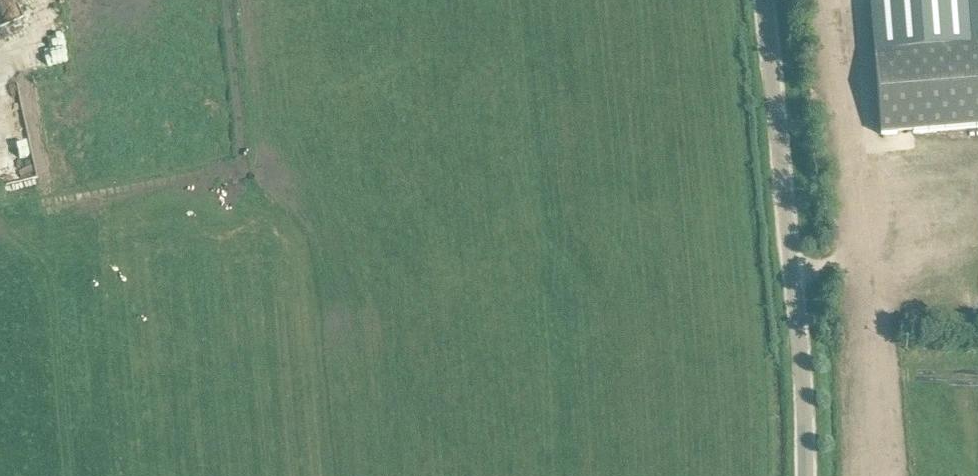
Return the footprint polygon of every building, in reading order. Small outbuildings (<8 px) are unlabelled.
[(875,54),(973,46),(977,45),(977,0),(871,0),(875,54)] [(973,46),(875,54),(882,135),(977,127),(977,45),(973,46)]
